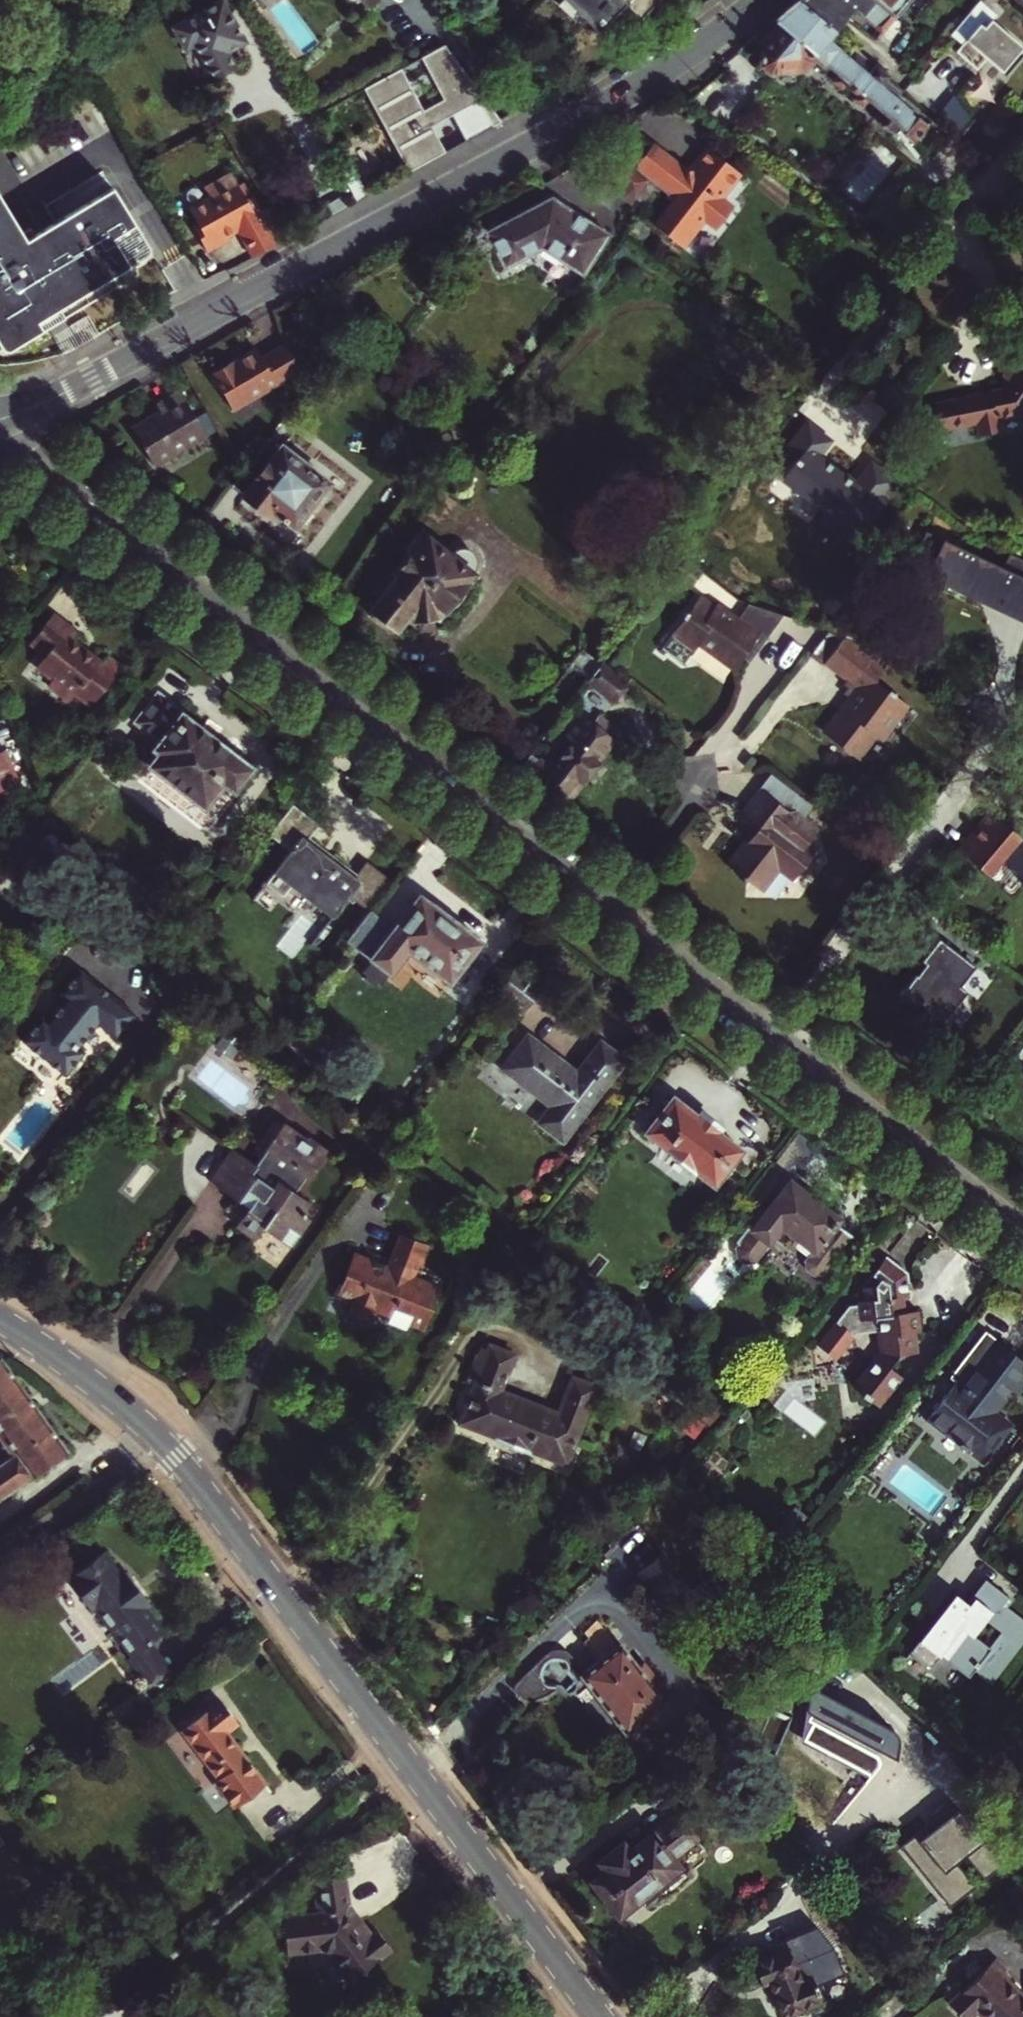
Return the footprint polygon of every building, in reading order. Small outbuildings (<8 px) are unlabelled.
[(238,67),(228,51),(247,40),(224,0),(221,0),(176,26),(188,48),(197,43),(218,79),(238,67)] [(623,4),(638,19),(656,0),(565,0),(597,30),(623,4)] [(894,129),(909,142),(926,122),(895,96),(899,92),(882,77),(886,74),(851,45),(846,53),(827,36),(833,30),(797,0),(755,34),(763,45),(757,52),(755,64),(765,73),(798,71),(806,62),(804,57),(807,54),(834,77),(829,82),(837,89),(842,83),(855,95),(851,100),(858,106),(863,101),(876,112),(870,119),(889,135),(894,129)] [(833,30),(848,11),(835,0),(798,0),(797,0),(833,30)] [(893,10),(882,0),(835,0),(848,11),(853,6),(860,12),(868,4),(880,14),(873,23),(882,29),(893,15),(891,13),(893,10)] [(893,10),(901,0),(882,0),(893,10)] [(983,0),(978,0),(954,28),(966,37),(956,49),(977,66),(987,55),(1003,68),(1022,44),(1022,42),(992,17),(997,11),(983,0)] [(399,63),(366,82),(413,165),(445,147),(431,121),(451,110),(465,136),(501,116),(443,39),(419,52),(442,94),(422,104),(399,63)] [(678,160),(651,140),(633,164),(647,175),(660,185),(674,196),(654,222),(683,243),(704,215),(711,221),(720,220),(733,203),(721,194),(740,169),(706,143),(692,165),(682,167),(677,162),(678,160)] [(633,164),(617,152),(600,175),(629,197),(634,192),(647,175),(633,164)] [(239,222),(256,250),(280,238),(245,178),(238,181),(231,169),(205,184),(211,194),(191,206),(202,224),(196,228),(208,248),(234,233),(230,227),(239,222)] [(647,175),(634,192),(647,202),(660,185),(647,175)] [(1,348),(2,349),(4,349),(6,349),(8,349),(48,325),(42,317),(144,254),(146,252),(147,250),(148,248),(147,246),(146,244),(111,186),(32,234),(33,236),(26,241),(0,199),(0,347),(1,348)] [(542,246),(581,270),(606,232),(551,196),(488,229),(508,263),(542,246)] [(961,283),(972,293),(976,288),(965,278),(961,283)] [(236,411),(303,371),(288,345),(262,360),(257,351),(214,375),(236,411)] [(1022,399),(1022,384),(1003,368),(993,381),(997,385),(993,390),(958,395),(958,398),(923,401),(925,427),(963,424),(964,436),(985,434),(984,420),(1008,418),(1022,399)] [(224,426),(198,381),(174,395),(178,403),(151,419),(173,456),(224,426)] [(278,515),(295,524),(327,482),(283,447),(271,463),(258,453),(234,483),(251,496),(251,504),(258,509),(264,507),(277,517),(278,515)] [(456,600),(464,590),(461,582),(474,565),(472,551),(459,545),(449,550),(420,527),(407,544),(411,547),(391,573),(387,570),(374,587),(383,594),(373,607),(376,610),(374,613),(392,627),(402,615),(410,622),(431,612),(435,616),(447,600),(456,600)] [(928,529),(918,551),(935,559),(928,573),(978,596),(980,592),(1022,612),(1022,557),(1012,551),(1005,565),(928,529)] [(769,636),(742,616),(740,619),(714,599),(711,602),(696,590),(654,645),(659,649),(662,646),(678,659),(693,640),(731,670),(741,657),(749,646),(757,652),(769,636)] [(47,672),(44,677),(64,693),(70,686),(86,699),(116,660),(102,649),(98,655),(68,631),(73,624),(50,606),(26,637),(41,649),(32,661),(47,672)] [(769,636),(784,618),(749,608),(742,616),(769,636)] [(825,731),(851,754),(864,752),(877,735),(883,740),(910,705),(872,676),(885,660),(852,636),(826,629),(809,651),(847,680),(843,685),(847,688),(843,694),(850,699),(825,731)] [(557,718),(587,679),(599,663),(603,658),(583,642),(537,703),(557,718)] [(749,646),(741,657),(749,663),(757,652),(749,646)] [(624,682),(599,663),(587,679),(612,698),(624,682)] [(150,763),(204,803),(223,779),(234,788),(251,766),(157,690),(134,720),(158,739),(152,747),(158,752),(150,763)] [(547,765),(531,752),(521,765),(566,801),(613,741),(589,722),(559,761),(553,757),(547,765)] [(2,790),(19,783),(6,748),(0,750),(0,785),(2,790)] [(727,861),(764,889),(781,868),(794,878),(817,848),(808,842),(822,824),(799,807),(784,808),(783,801),(761,785),(739,813),(759,828),(750,839),(742,841),(727,861)] [(319,822),(292,802),(269,832),(291,849),(267,880),(283,893),(294,879),(335,911),(348,894),(368,910),(393,878),(365,858),(353,874),(307,838),(319,822)] [(961,849),(986,870),(999,854),(1022,874),(1022,824),(1017,830),(993,810),(961,849)] [(999,854),(986,870),(1015,894),(1022,884),(1022,874),(999,854)] [(405,948),(448,981),(479,942),(417,894),(390,928),(368,910),(345,939),(387,971),(405,948)] [(981,967),(941,939),(902,992),(941,1021),(981,967)] [(40,1013),(21,1037),(64,1072),(84,1048),(78,1043),(97,1020),(114,1035),(134,1010),(78,966),(59,990),(65,994),(46,1017),(40,1013)] [(511,967),(494,988),(521,1009),(538,987),(511,967)] [(530,1128),(591,1049),(569,1032),(545,1063),(496,1026),(473,1057),(521,1094),(508,1111),(530,1128)] [(226,1028),(217,1040),(235,1055),(245,1043),(226,1028)] [(670,1095),(642,1131),(712,1184),(739,1148),(714,1129),(717,1126),(698,1112),(695,1115),(670,1095)] [(236,1224),(256,1239),(263,1229),(290,1248),(309,1222),(302,1216),(311,1205),(295,1193),(328,1151),(284,1122),(255,1163),(230,1145),(207,1178),(248,1208),(236,1224)] [(805,1258),(816,1266),(824,1265),(848,1234),(830,1220),(835,1215),(786,1178),(761,1211),(757,1208),(732,1241),(735,1245),(732,1253),(740,1259),(751,1259),(777,1225),(811,1250),(805,1258)] [(346,1308),(365,1316),(370,1305),(387,1312),(384,1320),(403,1328),(406,1320),(421,1327),(438,1286),(411,1275),(426,1240),(400,1229),(389,1254),(373,1247),(368,1257),(351,1249),(338,1279),(335,1278),(330,1290),(350,1299),(346,1308)] [(877,1347),(848,1385),(875,1405),(898,1374),(885,1364),(894,1353),(914,1350),(912,1326),(918,1325),(916,1304),(902,1305),(901,1294),(907,1293),(903,1267),(882,1251),(860,1281),(861,1296),(853,1296),(853,1300),(843,1301),(813,1341),(831,1357),(852,1330),(874,1328),(877,1347)] [(474,1370),(455,1419),(490,1433),(487,1439),(521,1452),(524,1447),(559,1461),(590,1384),(566,1374),(551,1409),(493,1386),(507,1349),(487,1341),(485,1346),(477,1343),(467,1367),(474,1370)] [(980,1460),(1007,1425),(989,1411),(1008,1387),(1015,1392),(1022,1382),(1022,1364),(994,1341),(977,1362),(967,1354),(948,1378),(954,1382),(923,1422),(926,1425),(929,1421),(957,1443),(954,1446),(964,1454),(967,1450),(980,1460)] [(17,1455),(33,1479),(70,1454),(0,1358),(0,1431),(17,1455)] [(17,1455),(0,1466),(18,1491),(33,1479),(17,1455)] [(18,1491),(0,1466),(0,1503),(18,1491)] [(105,1552),(69,1578),(91,1609),(96,1606),(131,1655),(162,1631),(146,1607),(151,1603),(128,1572),(123,1577),(105,1552)] [(267,1641),(263,1634),(256,1639),(261,1646),(267,1641)] [(622,1641),(581,1672),(626,1728),(666,1697),(622,1641)] [(183,1724),(242,1809),(272,1787),(230,1731),(240,1723),(223,1701),(206,1714),(203,1710),(183,1724)] [(929,1824),(902,1845),(951,1908),(976,1888),(956,1862),(964,1855),(985,1882),(1005,1866),(952,1798),(933,1813),(942,1824),(934,1831),(929,1824)] [(675,1856),(706,1831),(687,1807),(634,1848),(626,1838),(603,1856),(611,1866),(595,1879),(622,1912),(643,1896),(650,1906),(690,1875),(675,1856)] [(350,1973),(390,1943),(377,1925),(370,1929),(349,1901),(343,1870),(305,1877),(308,1890),(315,1889),(319,1909),(285,1916),(290,1948),(327,1942),(350,1973)] [(804,1973),(790,1943),(755,1959),(764,1979),(772,1975),(788,2010),(825,1992),(814,1969),(804,1973)] [(1010,1978),(1014,1975),(996,1958),(953,2002),(968,2016),(974,2016),(982,2008),(991,2016),(1022,2016),(1022,1991),(1010,1978)]
